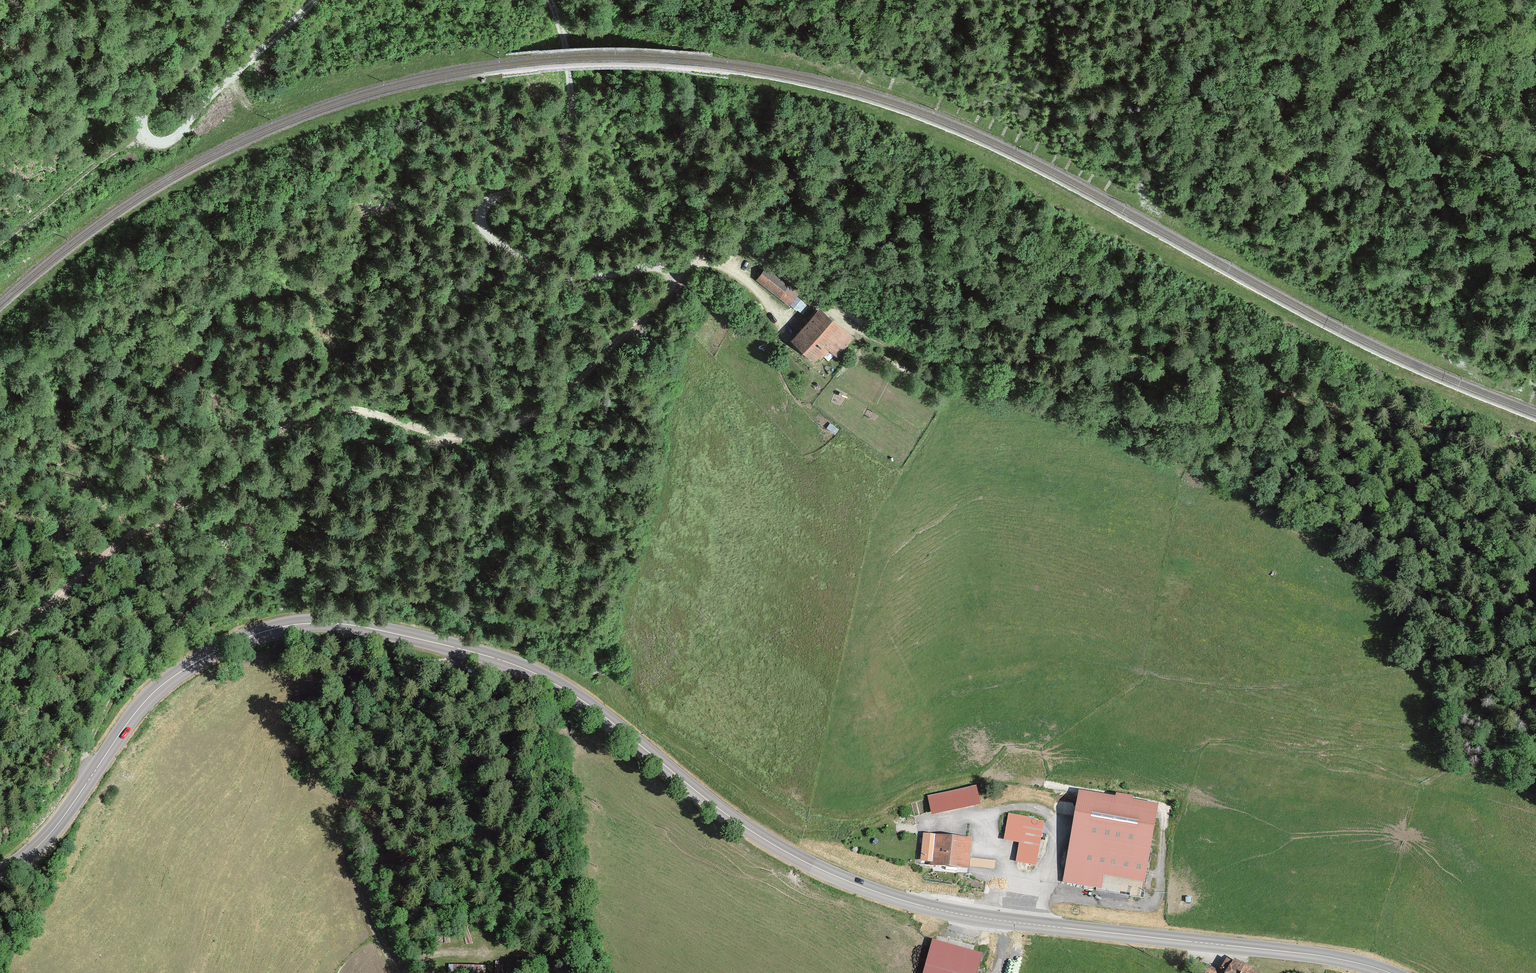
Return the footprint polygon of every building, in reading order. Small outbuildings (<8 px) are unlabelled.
[(765,269),(756,279),(788,305),(797,295),(765,269)] [(838,355),(854,335),(820,306),(792,340),(818,362),(830,348),(838,355)] [(977,788),(930,797),(933,815),(981,806),(977,788)] [(1159,808),(1081,794),(1065,882),(1103,890),(1105,878),(1145,885),(1159,808)] [(1035,864),(1041,836),(1023,832),(1018,860),(1035,864)] [(971,840),(935,836),(932,866),(968,870),(971,840)] [(934,942),(926,972),(980,972),(985,955),(934,942)] [(1234,961),(1233,963),(1228,960),(1222,970),(1226,972),(1255,972),(1234,961)] [(480,964),(452,963),(452,972),(479,972),(480,964)]
